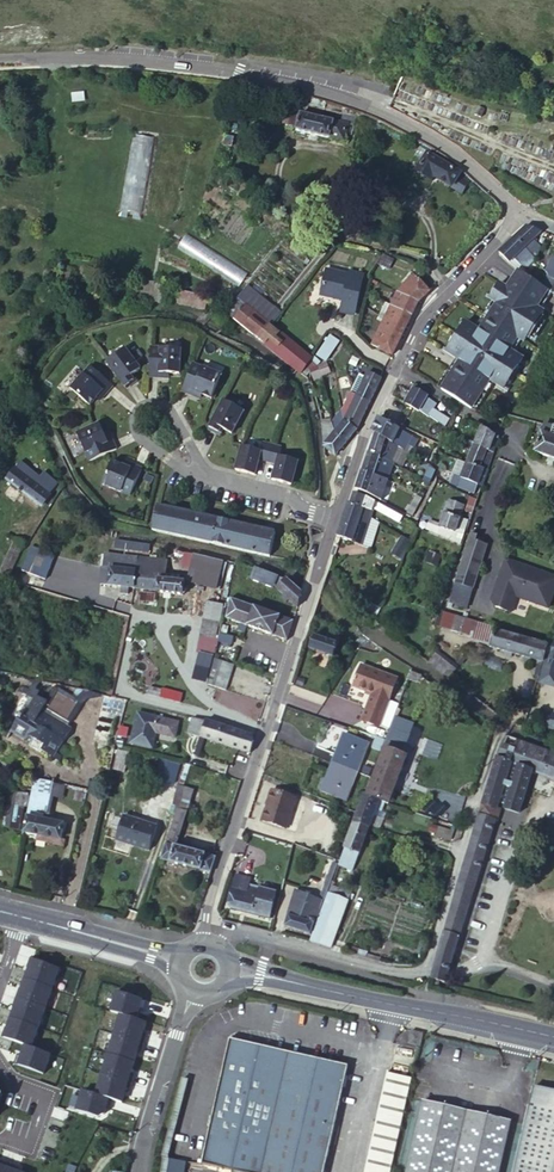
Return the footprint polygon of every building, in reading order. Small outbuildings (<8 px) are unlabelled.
[(347,123),(340,122),(287,109),(285,122),(294,124),(296,117),(299,118),(296,129),(328,137),(329,135),(344,139),(345,132),(347,123)] [(342,113),(340,122),(347,123),(345,132),(352,134),(356,116),(342,113)] [(154,139),(133,136),(120,212),(141,215),(154,139)] [(414,154),(424,160),(427,154),(431,156),(432,153),(420,146),(414,154)] [(427,154),(424,160),(417,170),(432,179),(434,176),(461,192),(468,182),(458,176),(460,173),(431,156),(427,154)] [(528,224),(515,236),(535,259),(541,246),(533,238),(541,230),(528,224)] [(177,249),(187,256),(193,237),(187,234),(177,249)] [(535,259),(515,236),(500,251),(510,260),(513,258),(520,264),(525,259),(530,265),(536,259),(535,259)] [(193,237),(187,256),(238,288),(248,273),(193,237)] [(546,271),(542,267),(533,279),(549,290),(553,293),(553,279),(549,276),(546,271)] [(350,274),(327,269),(321,295),(343,301),(340,311),(355,314),(364,275),(350,272),(350,274)] [(544,297),(549,290),(533,279),(519,269),(515,275),(507,287),(500,282),(490,298),(497,303),(479,330),(466,322),(460,330),(463,332),(455,345),(452,343),(446,352),(459,361),(441,390),(471,409),(490,380),(503,389),(509,380),(505,378),(514,365),(517,368),(523,359),(509,350),(517,337),(524,342),(527,337),(529,338),(542,318),(541,317),(544,311),(537,307),(544,297)] [(419,302),(429,290),(413,273),(396,292),(372,344),(392,354),(419,302)] [(142,301),(163,302),(164,283),(145,282),(142,301)] [(226,312),(253,335),(272,325),(281,314),(247,286),(226,312)] [(180,292),(178,304),(205,309),(208,297),(180,292)] [(253,335),(297,370),(301,373),(311,359),(312,357),(272,325),(253,335)] [(340,340),(331,334),(318,354),(327,360),(340,340)] [(180,372),(182,347),(151,345),(149,375),(163,376),(163,371),(169,371),(180,372)] [(125,346),(107,360),(127,387),(134,381),(130,375),(133,373),(141,367),(125,346)] [(311,359),(301,373),(306,377),(311,371),(311,368),(318,366),(311,359)] [(212,397),(222,373),(194,362),(183,389),(195,394),(197,390),(203,392),(212,397)] [(330,362),(318,366),(323,377),(326,376),(330,389),(337,387),(334,375),(330,362)] [(105,394),(114,384),(91,364),(71,387),(90,404),(97,396),(101,391),(105,394)] [(311,368),(311,371),(315,380),(323,377),(318,366),(311,368)] [(370,401),(381,378),(368,371),(365,377),(356,395),(370,401)] [(351,392),(356,395),(365,377),(359,374),(351,392)] [(405,382),(396,396),(404,400),(412,386),(405,382)] [(412,386),(404,400),(419,409),(428,416),(429,415),(438,421),(442,414),(438,412),(441,407),(430,400),(431,398),(412,386)] [(342,412),(344,420),(356,395),(351,392),(342,411),(342,412)] [(344,420),(356,430),(370,401),(356,395),(344,420)] [(245,409),(225,398),(209,427),(217,432),(221,426),(224,427),(232,432),(245,409)] [(334,433),(344,420),(342,412),(332,424),(334,433)] [(450,419),(442,414),(438,421),(445,426),(450,419)] [(418,440),(379,416),(371,431),(374,432),(398,446),(403,449),(407,443),(414,447),(418,440)] [(345,443),(356,430),(344,420),(334,433),(345,443)] [(99,422),(77,432),(89,460),(116,447),(111,435),(106,437),(104,431),(99,422)] [(543,423),(534,451),(553,458),(553,426),(543,423)] [(335,455),(345,443),(334,433),(332,424),(322,424),(324,445),(335,455)] [(498,436),(482,426),(467,464),(486,471),(498,436)] [(398,446),(374,432),(368,453),(380,458),(381,457),(391,461),(392,460),(398,446)] [(268,460),(273,444),(263,441),(261,449),(242,444),(236,469),(255,474),(260,458),(268,460)] [(282,446),(273,444),(268,460),(277,463),(273,478),(292,484),(299,459),(280,454),(282,446)] [(397,463),(403,449),(398,446),(392,460),(397,463)] [(380,458),(368,453),(362,470),(387,479),(390,471),(383,468),(386,461),(380,458)] [(113,461),(103,484),(131,496),(143,468),(131,463),(129,468),(123,465),(113,461)] [(392,464),(386,461),(383,468),(390,471),(392,464)] [(466,465),(460,462),(459,465),(465,468),(461,477),(455,475),(451,483),(475,493),(478,485),(481,486),(486,471),(467,464),(466,465)] [(40,478),(20,463),(7,480),(22,491),(19,495),(25,499),(27,496),(41,506),(57,483),(44,473),(40,478)] [(465,468),(459,465),(455,475),(461,477),(465,468)] [(428,484),(432,476),(436,469),(430,466),(422,481),(428,484)] [(387,479),(362,470),(355,489),(369,494),(381,500),(387,479)] [(354,492),(351,502),(372,510),(375,501),(367,497),(354,492)] [(337,535),(339,536),(361,543),(370,518),(372,510),(351,502),(348,501),(337,535)] [(463,506),(449,501),(441,524),(435,522),(432,530),(438,532),(438,533),(460,544),(468,521),(459,517),(463,506)] [(274,534),(157,508),(152,531),(268,558),(274,534)] [(398,521),(401,516),(387,508),(386,510),(390,512),(388,515),(398,521)] [(16,537),(24,541),(30,528),(21,524),(16,537)] [(472,533),(457,576),(474,581),(486,545),(476,542),(478,535),(472,533)] [(24,541),(16,537),(0,572),(0,584),(3,586),(24,541)] [(138,543),(124,541),(123,547),(137,549),(138,543)] [(406,546),(399,542),(393,552),(399,556),(406,546)] [(149,558),(150,545),(140,544),(139,557),(149,558)] [(223,562),(193,555),(191,567),(196,568),(193,582),(217,588),(223,562)] [(149,558),(139,557),(138,564),(137,571),(147,572),(149,558)] [(167,561),(149,558),(147,572),(137,571),(135,587),(157,590),(157,591),(183,595),(184,581),(166,579),(167,561)] [(503,569),(506,570),(505,574),(501,576),(493,598),(496,606),(511,611),(517,596),(549,607),(553,592),(553,575),(507,558),(503,569)] [(137,571),(138,564),(123,562),(123,569),(137,571)] [(135,587),(137,571),(123,569),(103,567),(102,584),(122,586),(129,587),(135,587)] [(278,575),(255,567),(251,579),(273,588),(278,575)] [(474,581),(457,576),(456,582),(473,587),(474,581)] [(298,608),(303,594),(285,579),(277,588),(285,595),(281,598),(286,603),(290,600),(298,608)] [(195,600),(208,601),(210,591),(196,589),(195,600)] [(439,610),(445,594),(438,592),(433,609),(439,610)] [(226,618),(287,640),(293,620),(231,598),(226,617),(226,618)] [(475,621),(439,610),(434,625),(471,636),(475,621)] [(218,622),(206,619),(202,634),(215,637),(218,622)] [(475,621),(471,636),(471,638),(490,644),(495,626),(475,621)] [(529,673),(538,676),(541,664),(546,646),(496,631),(498,627),(495,626),(490,644),(490,646),(532,658),(529,673)] [(325,639),(314,636),(310,648),(333,656),(338,645),(340,646),(342,639),(327,634),(325,639)] [(214,641),(208,640),(204,653),(211,655),(214,641)] [(548,640),(546,646),(541,664),(542,664),(548,666),(551,656),(553,656),(553,640),(548,640)] [(454,666),(439,653),(434,658),(431,655),(426,661),(445,676),(454,666)] [(211,668),(231,674),(233,666),(213,659),(211,668)] [(354,682),(356,686),(372,692),(362,719),(377,725),(380,722),(397,678),(361,664),(354,682)] [(542,664),(537,682),(553,687),(553,667),(548,666),(542,664)] [(210,676),(229,682),(231,674),(211,668),(210,676)] [(208,685),(226,691),(229,682),(210,676),(208,685)] [(91,691),(58,684),(55,689),(80,705),(87,697),(91,691)] [(80,705),(55,689),(47,701),(36,695),(34,698),(24,715),(18,712),(17,715),(20,717),(11,731),(25,740),(28,735),(46,746),(43,751),(53,757),(56,753),(72,728),(69,726),(80,705)] [(22,707),(18,712),(24,715),(34,698),(28,694),(27,696),(28,698),(29,700),(25,705),(22,707)] [(178,723),(137,713),(131,742),(152,747),(155,732),(174,736),(178,723)] [(553,731),(553,715),(548,715),(546,730),(553,731)] [(200,737),(206,721),(196,719),(191,734),(191,735),(200,737)] [(254,741),(253,736),(206,721),(200,737),(250,753),(254,741)] [(391,725),(385,740),(383,745),(386,746),(367,794),(378,799),(384,802),(388,803),(407,754),(403,753),(411,733),(391,725)] [(344,733),(334,761),(357,770),(368,742),(344,733)] [(508,734),(503,744),(524,752),(526,747),(544,754),(538,773),(553,780),(553,751),(508,734)] [(41,753),(43,751),(46,746),(28,735),(25,740),(30,743),(29,746),(41,753)] [(524,752),(503,744),(501,750),(498,754),(497,758),(494,763),(482,803),(497,808),(499,801),(506,803),(504,807),(517,811),(531,771),(538,773),(544,754),(526,747),(524,752)] [(135,758),(116,753),(109,774),(111,775),(106,792),(124,797),(135,758)] [(179,764),(168,761),(163,779),(174,782),(179,764)] [(357,770),(334,761),(323,791),(346,800),(357,770)] [(37,772),(36,779),(53,783),(56,784),(58,777),(37,772)] [(34,779),(32,790),(24,831),(60,839),(63,824),(50,821),(45,819),(46,815),(51,795),(53,783),(36,779),(34,779)] [(62,797),(65,785),(56,784),(53,783),(51,795),(62,797)] [(194,789),(177,784),(172,803),(177,805),(177,808),(187,811),(194,789)] [(0,787),(0,804),(6,806),(10,789),(0,787)] [(18,791),(10,789),(6,806),(15,808),(18,791)] [(296,796),(272,789),(262,820),(286,827),(296,796)] [(83,793),(76,792),(74,799),(82,801),(83,793)] [(367,794),(365,793),(357,812),(354,822),(368,827),(369,825),(375,807),(378,799),(367,794)] [(12,822),(21,824),(27,796),(18,794),(15,808),(12,822)] [(381,809),(384,802),(378,799),(375,807),(381,809)] [(482,803),(473,834),(466,859),(432,978),(441,980),(446,982),(495,819),(496,820),(499,809),(497,808),(482,803)] [(161,859),(210,873),(215,857),(177,846),(187,811),(177,808),(161,859)] [(155,826),(124,816),(117,839),(148,849),(155,826)] [(368,827),(354,822),(344,847),(346,848),(339,864),(353,870),(358,857),(368,827)] [(337,863),(332,861),(320,898),(324,899),(337,863)] [(246,878),(236,876),(229,902),(233,908),(271,918),(277,892),(245,883),(246,878)] [(332,885),(311,940),(311,941),(330,947),(350,892),(332,885)] [(308,897),(321,901),(321,900),(295,891),(288,914),(301,918),(308,897)] [(321,901),(308,897),(301,918),(288,914),(284,926),(310,934),(320,908),(318,907),(321,901)] [(29,969),(26,979),(52,988),(59,969),(30,958),(27,968),(29,969)] [(441,980),(432,978),(431,984),(439,987),(441,980)] [(16,997),(45,1008),(52,988),(26,979),(22,989),(20,988),(16,997)] [(112,1012),(121,1015),(137,1019),(140,1009),(144,1010),(147,1001),(118,992),(112,1012)] [(12,1018),(38,1028),(45,1008),(16,997),(13,1007),(15,1008),(12,1018)] [(121,1015),(115,1035),(145,1044),(148,1034),(144,1033),(147,1022),(137,1019),(121,1015)] [(26,1045),(31,1047),(38,1028),(12,1018),(8,1028),(5,1027),(2,1037),(26,1045)] [(423,1034),(412,1031),(410,1043),(421,1045),(423,1037),(423,1034)] [(115,1035),(109,1055),(135,1062),(138,1052),(142,1053),(145,1044),(115,1035)] [(230,1038),(202,1162),(243,1171),(324,1171),(348,1065),(230,1038)] [(44,1074),(51,1054),(31,1047),(26,1045),(22,1056),(18,1054),(15,1063),(44,1074)] [(109,1055),(103,1074),(133,1084),(136,1074),(131,1073),(135,1062),(109,1055)] [(103,1074),(97,1094),(115,1100),(124,1103),(127,1092),(130,1093),(133,1084),(103,1074)] [(514,1171),(553,1171),(553,1093),(533,1088),(514,1171)] [(101,1117),(107,1114),(109,1108),(112,1109),(115,1100),(97,1094),(86,1091),(79,1111),(101,1117)] [(424,1100),(408,1171),(499,1171),(511,1120),(424,1100)] [(10,1163),(1,1160),(0,1162),(0,1171),(7,1171),(10,1163)] [(7,1171),(20,1171),(18,1171),(19,1167),(10,1163),(7,1171)]
